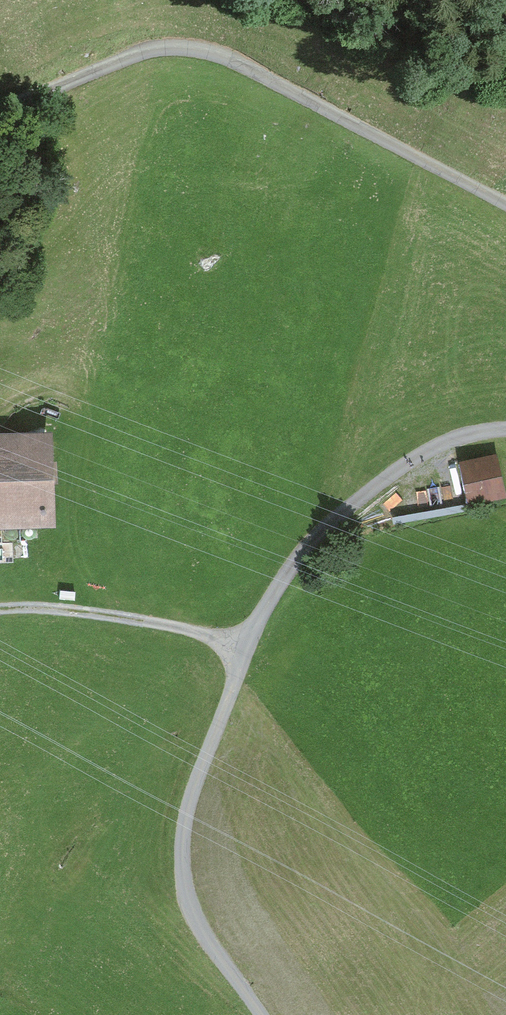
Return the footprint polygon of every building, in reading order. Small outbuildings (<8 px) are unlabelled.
[(45,463),(44,441),(0,443),(0,514),(47,512),(46,481),(56,480),(56,462),(45,463)] [(465,463),(473,501),(502,495),(495,457),(465,463)]
